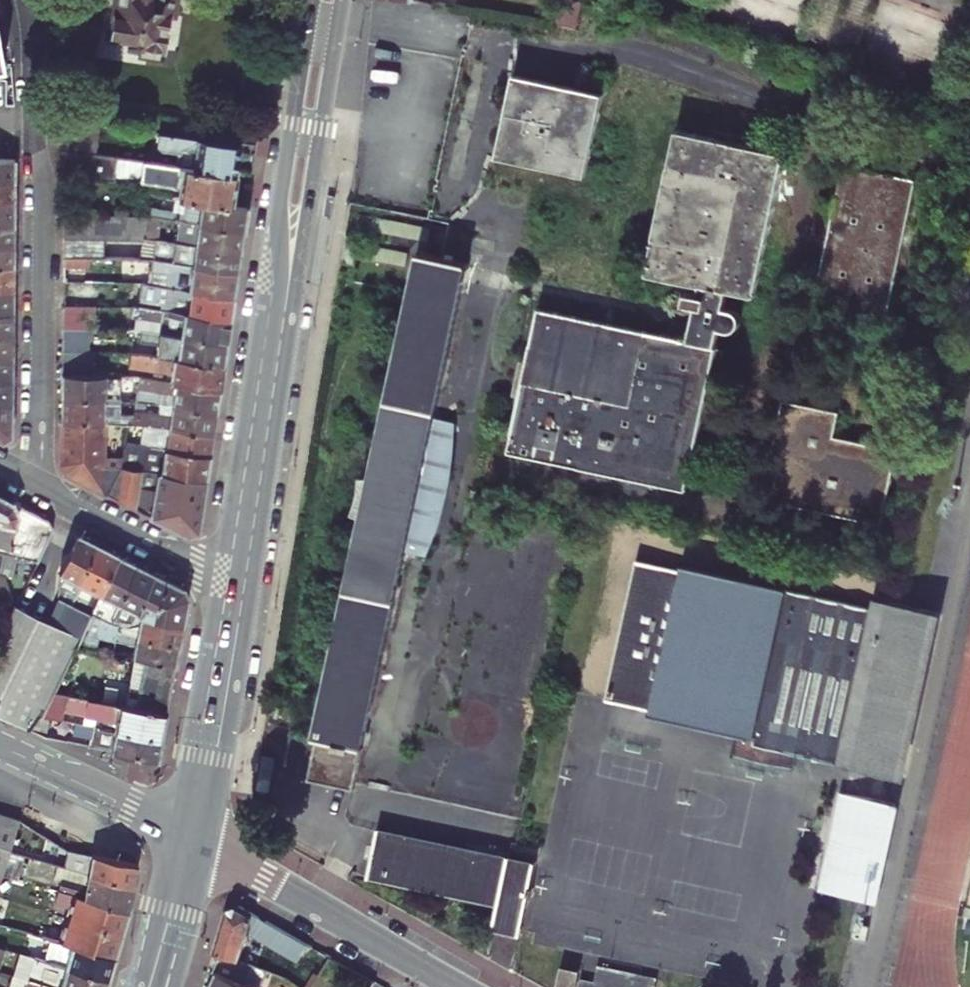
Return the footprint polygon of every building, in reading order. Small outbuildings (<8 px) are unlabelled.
[(112,43),(143,46),(143,51),(166,54),(170,18),(175,18),(177,0),(116,0),(112,43)] [(583,0),(561,0),(557,24),(578,28),(583,0)] [(609,93),(520,74),(503,152),(592,171),(609,93)] [(100,124),(67,120),(67,148),(96,151),(100,124)] [(209,137),(242,141),(244,127),(211,123),(209,137)] [(177,147),(176,161),(239,170),(242,141),(209,137),(153,130),(151,141),(156,142),(160,145),(177,147)] [(670,280),(702,135),(684,131),(652,275),(670,280)] [(731,309),(735,293),(762,299),(793,155),(702,135),(670,280),(705,287),(703,297),(691,294),(688,307),(701,309),(700,314),(749,325),(749,322),(749,319),(747,315),(745,313),(742,312),(731,309)] [(67,148),(67,169),(74,170),(79,172),(140,178),(141,175),(185,182),(184,195),(235,201),(239,170),(176,161),(96,151),(67,148)] [(17,180),(18,158),(0,157),(0,180),(17,180)] [(924,183),(852,168),(819,319),(892,335),(924,183)] [(17,201),(17,180),(0,180),(0,201),(17,201)] [(235,201),(184,195),(176,194),(174,207),(148,204),(148,213),(159,215),(183,218),(245,227),(249,204),(235,201)] [(17,222),(17,201),(0,201),(0,222),(17,222)] [(67,234),(108,235),(148,236),(147,219),(148,213),(67,212),(67,234)] [(245,227),(183,218),(181,232),(159,228),(159,215),(148,213),(147,219),(148,236),(158,236),(242,248),(245,227)] [(437,227),(363,213),(360,228),(434,242),(437,227)] [(17,245),(17,222),(0,222),(0,244),(17,245)] [(67,253),(108,254),(108,235),(67,234),(67,253)] [(155,255),(239,268),(242,248),(158,236),(155,255)] [(0,244),(0,265),(17,265),(17,245),(0,244)] [(411,253),(366,244),(363,259),(408,268),(411,253)] [(439,417),(468,281),(472,265),(472,262),(425,252),(377,475),(368,473),(360,510),(370,512),(312,780),(359,790),(411,547),(439,417)] [(171,265),(168,282),(235,293),(239,268),(155,255),(154,262),(171,265)] [(16,290),(17,265),(0,265),(0,290),(16,290)] [(158,281),(155,305),(232,316),(235,293),(168,282),(158,281)] [(0,290),(0,311),(16,311),(16,290),(0,290)] [(66,302),(65,326),(92,326),(98,326),(99,303),(66,302)] [(164,318),(163,329),(229,339),(232,316),(155,305),(146,304),(133,304),(133,314),(164,318)] [(685,338),(690,312),(664,307),(660,323),(666,324),(664,334),(685,338)] [(626,478),(657,333),(544,309),(513,454),(626,478)] [(16,334),(16,311),(0,311),(0,333),(16,334)] [(664,334),(657,333),(626,478),(691,492),(727,332),(732,333),(735,334),(740,334),(745,332),(748,327),(749,325),(700,314),(694,341),(685,338),(664,334)] [(92,326),(65,326),(65,342),(91,342),(92,326)] [(163,340),(161,353),(226,362),(229,339),(163,329),(147,326),(145,337),(163,340)] [(0,333),(0,356),(16,356),(16,334),(0,333)] [(65,349),(65,371),(96,372),(96,349),(65,349)] [(226,362),(161,353),(143,350),(124,349),(124,360),(174,369),(173,377),(223,385),(226,362)] [(0,356),(0,379),(15,379),(16,356),(0,356)] [(65,371),(64,396),(108,396),(108,384),(133,384),(134,373),(96,372),(65,371)] [(223,385),(173,377),(142,373),(140,387),(177,393),(176,403),(219,409),(223,385)] [(0,379),(0,401),(15,401),(15,379),(0,379)] [(108,396),(64,396),(64,418),(129,419),(132,420),(132,407),(108,407),(108,396)] [(15,401),(0,401),(0,436),(6,439),(15,430),(15,401)] [(219,409),(176,403),(174,414),(149,411),(148,421),(155,422),(217,430),(219,409)] [(845,416),(788,404),(776,459),(785,460),(775,505),(885,528),(901,454),(840,441),(845,416)] [(439,417),(411,547),(440,553),(468,423),(439,417)] [(129,419),(64,418),(64,460),(68,470),(109,490),(124,467),(129,442),(128,440),(129,419)] [(144,436),(144,443),(213,451),(217,430),(155,422),(154,437),(144,436)] [(144,443),(129,442),(124,467),(109,490),(189,531),(203,525),(213,451),(144,443)] [(0,491),(0,548),(8,550),(15,552),(18,538),(15,537),(22,509),(17,499),(0,491)] [(54,518),(17,499),(22,509),(15,537),(18,538),(15,552),(8,550),(3,570),(32,577),(38,559),(42,560),(56,528),(54,518)] [(76,602),(103,543),(82,532),(65,571),(63,596),(76,602)] [(122,552),(103,543),(76,602),(96,611),(122,552)] [(115,615),(140,561),(122,552),(96,611),(115,615)] [(800,752),(844,762),(880,608),(689,565),(688,569),(644,559),(612,698),(655,708),(654,711),(742,731),(737,753),(797,766),(800,752)] [(136,620),(158,571),(140,561),(115,615),(136,620)] [(158,571),(136,620),(115,615),(96,611),(81,644),(99,648),(104,627),(121,631),(123,621),(137,624),(144,623),(146,615),(187,623),(192,595),(187,585),(158,571)] [(0,644),(0,708),(36,726),(44,712),(48,713),(60,688),(81,644),(96,611),(76,602),(63,596),(54,615),(21,599),(0,644)] [(859,766),(895,601),(881,598),(880,608),(844,762),(859,766)] [(941,611),(895,601),(859,766),(905,776),(941,611)] [(142,634),(183,642),(187,623),(146,615),(144,623),(137,624),(123,621),(121,631),(142,634)] [(149,655),(180,661),(183,642),(142,634),(138,653),(149,655)] [(165,735),(180,661),(149,655),(139,705),(60,688),(48,713),(64,716),(66,707),(101,714),(100,723),(165,735)] [(64,716),(48,713),(44,712),(36,726),(50,733),(53,721),(63,723),(64,716)] [(161,760),(165,735),(100,723),(81,719),(79,731),(95,734),(93,745),(117,750),(116,752),(161,760)] [(276,759),(263,757),(257,792),(270,794),(276,759)] [(830,889),(853,792),(849,791),(826,888),(830,889)] [(899,802),(853,792),(830,889),(881,901),(885,883),(881,882),(899,802)] [(881,882),(885,883),(904,803),(899,802),(881,882)] [(13,817),(1,812),(0,814),(0,844),(3,845),(13,817)] [(14,849),(23,821),(13,817),(3,845),(14,849)] [(522,935),(538,860),(383,827),(372,876),(504,904),(498,930),(522,935)] [(3,845),(0,854),(0,875),(5,877),(12,855),(14,849),(3,845)] [(138,868),(70,852),(68,859),(29,849),(27,859),(30,860),(90,875),(135,886),(138,868)] [(29,864),(30,860),(27,859),(12,855),(5,877),(4,878),(16,881),(22,862),(29,864)] [(135,886),(90,875),(88,884),(63,879),(58,892),(61,893),(130,911),(135,886)] [(124,933),(130,911),(61,893),(58,904),(71,908),(68,918),(124,933)] [(307,959),(316,942),(248,904),(232,909),(220,950),(227,953),(250,959),(256,949),(248,945),(256,931),(307,959)] [(124,933),(68,918),(64,931),(36,924),(35,927),(11,920),(9,927),(117,958),(124,933)] [(117,958),(9,927),(5,938),(40,948),(37,958),(111,979),(117,958)] [(0,942),(0,959),(3,960),(8,945),(0,942)] [(37,958),(23,953),(16,975),(31,979),(57,986),(108,986),(111,979),(37,958)] [(277,968),(274,967),(258,962),(250,959),(227,953),(219,969),(224,972),(218,986),(268,986),(277,968)] [(599,967),(596,982),(585,979),(583,986),(655,986),(656,980),(599,967)] [(562,970),(559,986),(576,986),(579,973),(562,970)]
